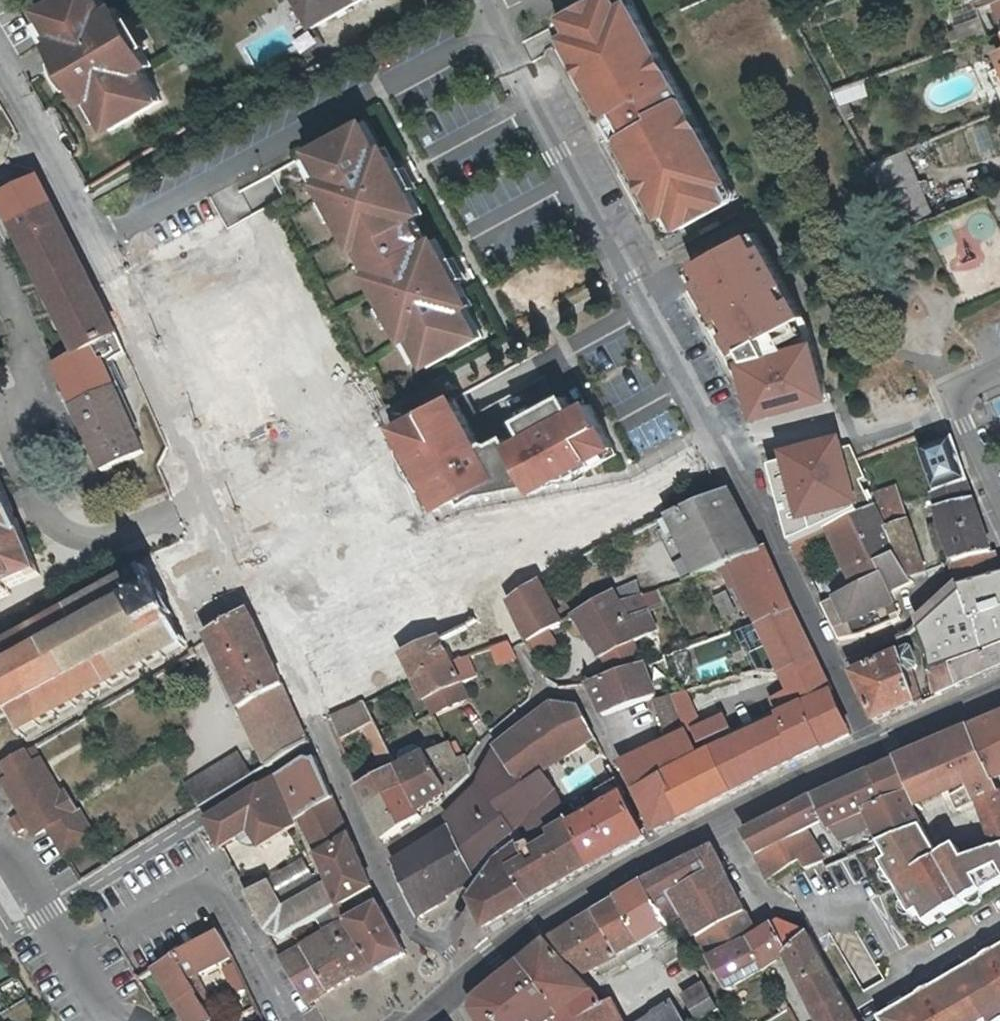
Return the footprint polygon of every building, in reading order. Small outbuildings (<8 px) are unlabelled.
[(79,82),(90,102),(95,98),(113,129),(164,101),(146,70),(155,65),(122,6),(113,11),(107,0),(61,0),(47,8),(45,9),(63,40),(57,43),(68,62),(79,82)] [(314,26),(362,0),(301,0),(314,26)] [(568,16),(577,31),(568,36),(547,50),(557,68),(660,256),(747,208),(740,195),(731,199),(722,184),(727,181),(730,176),(718,156),(702,126),(698,125),(694,128),(688,116),(694,112),(670,68),(664,72),(657,60),(662,57),(663,54),(647,26),(645,22),(636,4),(630,2),(625,5),(622,0),(597,0),(568,16)] [(559,21),(568,36),(577,31),(568,16),(559,21)] [(670,68),(663,54),(662,57),(657,60),(664,72),(670,68)] [(72,86),(79,82),(68,62),(61,66),(72,86)] [(834,91),(841,109),(872,98),(866,80),(834,91)] [(702,126),(694,112),(688,116),(694,128),(698,125),(702,126)] [(369,120),(315,149),(331,178),(324,181),(334,197),(344,217),(353,234),(359,230),(365,239),(364,245),(379,272),(384,274),(389,284),(382,287),(391,304),(402,323),(411,340),(417,336),(433,365),(487,335),(471,307),(466,298),(472,294),(464,280),(453,260),(440,237),(432,242),(418,216),(426,211),(414,189),(403,169),(395,154),(389,158),(385,149),(369,120)] [(390,146),(385,149),(389,158),(395,154),(390,146)] [(409,166),(403,169),(414,189),(420,186),(409,166)] [(740,195),(730,176),(727,181),(722,184),(731,199),(740,195)] [(92,375),(120,361),(111,343),(120,339),(115,330),(114,330),(41,184),(1,204),(78,360),(84,358),(92,375)] [(344,217),(334,197),(327,201),(338,220),(344,217)] [(920,216),(900,225),(904,235),(924,226),(920,216)] [(359,230),(353,234),(361,247),(364,245),(365,239),(359,230)] [(823,325),(766,240),(698,276),(752,370),(767,430),(846,409),(831,343),(818,344),(814,332),(823,325)] [(459,256),(453,260),(464,280),(470,276),(459,256)] [(384,274),(379,272),(375,274),(382,287),(389,284),(384,274)] [(477,304),(472,294),(466,298),(471,307),(477,304)] [(402,323),(391,304),(385,307),(396,327),(402,323)] [(129,357),(120,339),(111,343),(120,361),(129,357)] [(135,369),(126,374),(131,386),(141,382),(135,369)] [(70,398),(95,452),(100,450),(107,465),(123,458),(125,464),(146,454),(118,392),(97,401),(90,388),(70,398)] [(406,425),(449,504),(458,501),(578,477),(620,454),(592,404),(580,410),(575,409),(568,396),(522,421),(526,428),(511,436),(496,444),(490,443),(483,446),(457,397),(406,425)] [(438,509),(449,504),(406,425),(395,431),(438,509)] [(923,450),(938,492),(969,480),(970,479),(955,436),(923,448),(923,450)] [(881,515),(847,443),(780,474),(814,546),(881,515)] [(123,458),(107,465),(100,450),(95,452),(105,473),(125,464),(123,458)] [(12,596),(9,589),(42,576),(0,477),(0,601),(12,596)] [(940,509),(943,525),(951,548),(956,562),(994,551),(969,480),(938,492),(943,508),(940,509)] [(899,485),(875,497),(874,497),(882,515),(903,552),(921,589),(935,581),(899,485)] [(700,575),(725,566),(733,563),(764,552),(762,549),(733,489),(667,517),(700,575)] [(837,538),(856,587),(885,575),(880,562),(903,552),(882,515),(837,538)] [(939,552),(951,548),(943,525),(932,529),(939,552)] [(767,548),(762,549),(764,552),(733,563),(742,583),(754,610),(759,623),(794,610),(767,548)] [(954,563),(961,587),(999,576),(994,551),(956,562),(954,563)] [(901,600),(921,589),(903,552),(880,562),(885,575),(856,587),(822,602),(841,638),(862,637),(875,632),(908,615),(901,600)] [(734,587),(736,586),(742,583),(733,563),(725,566),(734,587)] [(12,716),(22,736),(185,645),(173,626),(176,624),(157,589),(154,590),(144,571),(0,651),(0,722),(12,716)] [(999,576),(961,587),(972,616),(980,634),(947,647),(963,682),(999,666),(999,576)] [(509,599),(529,641),(563,624),(546,594),(554,589),(548,577),(509,599)] [(754,610),(742,583),(736,586),(747,614),(754,610)] [(943,628),(972,616),(961,587),(958,588),(938,607),(943,628)] [(628,588),(619,593),(624,603),(633,600),(628,588)] [(576,617),(587,633),(589,636),(602,630),(610,650),(597,656),(606,678),(634,668),(623,644),(656,628),(643,596),(633,600),(624,603),(619,593),(576,616),(576,617)] [(784,673),(786,673),(819,662),(818,660),(794,610),(759,623),(784,673)] [(208,638),(255,741),(292,718),(294,708),(250,615),(208,638)] [(980,634),(972,616),(943,628),(947,647),(980,634)] [(577,638),(587,633),(576,617),(567,622),(577,638)] [(742,633),(762,680),(776,673),(756,626),(742,633)] [(595,657),(597,656),(610,650),(602,630),(589,636),(595,657)] [(416,683),(455,666),(445,644),(442,640),(404,657),(416,683)] [(511,641),(493,649),(500,665),(517,657),(514,649),(511,641)] [(938,693),(963,682),(947,647),(931,653),(938,693)] [(907,671),(915,668),(918,667),(918,663),(915,651),(911,648),(878,663),(855,674),(878,720),(917,703),(907,671)] [(856,661),(855,674),(878,663),(871,650),(856,661)] [(470,659),(455,666),(416,683),(426,702),(437,697),(444,711),(459,704),(453,690),(461,686),(477,678),(470,659)] [(651,662),(634,668),(606,678),(590,684),(604,715),(657,696),(651,662)] [(819,662),(786,673),(793,690),(826,677),(819,662)] [(924,699),(915,668),(907,671),(917,703),(924,699)] [(826,677),(793,690),(801,707),(804,706),(822,746),(850,732),(826,677)] [(461,686),(453,690),(459,704),(468,700),(461,686)] [(793,690),(773,699),(779,714),(801,707),(793,690)] [(686,726),(688,731),(703,725),(689,692),(676,695),(674,696),(686,726)] [(657,702),(658,701),(657,696),(604,715),(619,749),(622,748),(621,745),(652,735),(667,729),(667,728),(657,702)] [(669,733),(686,726),(674,696),(658,701),(657,702),(667,728),(667,729),(669,733)] [(437,697),(426,702),(433,716),(444,711),(437,697)] [(782,719),(779,714),(773,699),(728,719),(736,735),(782,719)] [(346,740),(366,730),(377,725),(368,707),(366,702),(336,716),(346,740)] [(479,784),(497,809),(546,776),(543,772),(533,753),(569,732),(551,706),(497,752),(479,784)] [(582,707),(551,706),(569,732),(533,753),(543,772),(598,739),(582,707)] [(804,706),(801,707),(779,714),(782,719),(799,758),(822,746),(804,706)] [(310,743),(294,708),(292,718),(255,741),(268,770),(310,743)] [(732,792),(756,780),(736,735),(728,719),(726,715),(703,725),(688,731),(690,736),(695,749),(706,745),(732,792)] [(986,722),(974,727),(999,786),(999,716),(986,722)] [(799,758),(782,719),(736,735),(756,780),(799,758)] [(361,790),(373,813),(411,793),(400,770),(383,733),(378,724),(377,725),(366,730),(388,775),(361,790)] [(995,843),(999,841),(999,788),(999,786),(974,727),(926,748),(917,752),(932,785),(934,784),(936,788),(956,779),(962,793),(973,789),(977,799),(995,843)] [(685,815),(732,792),(706,745),(695,749),(690,736),(626,764),(638,792),(640,791),(667,778),(685,815)] [(458,743),(449,748),(456,761),(469,775),(467,761),(458,743)] [(402,755),(407,767),(424,759),(420,748),(415,746),(404,751),(402,755)] [(456,761),(449,748),(424,759),(407,767),(406,767),(427,808),(448,795),(469,775),(456,761)] [(61,794),(34,752),(0,772),(0,774),(31,829),(45,821),(66,856),(96,838),(79,809),(72,813),(61,794)] [(916,792),(932,785),(917,752),(901,759),(916,792)] [(202,810),(256,777),(244,756),(189,790),(202,810)] [(870,809),(875,821),(883,840),(923,824),(911,794),(916,792),(901,759),(874,771),(889,802),(870,809)] [(309,762),(280,780),(301,828),(315,859),(352,842),(318,762),(309,762)] [(406,767),(400,770),(411,793),(422,816),(427,808),(406,767)] [(814,799),(827,822),(830,827),(833,826),(870,809),(889,802),(874,771),(814,799)] [(477,877),(482,889),(502,865),(523,849),(523,850),(533,845),(531,839),(569,821),(557,793),(546,776),(497,809),(517,835),(498,852),(476,873),(479,878),(477,877)] [(667,778),(640,791),(658,829),(685,815),(667,778)] [(280,780),(207,824),(221,850),(241,839),(244,845),(253,849),(260,849),(261,851),(301,828),(280,780)] [(517,835),(497,809),(479,784),(476,791),(448,819),(453,827),(454,828),(460,838),(472,863),(476,873),(498,852),(517,835)] [(918,796),(933,789),(932,785),(916,792),(918,796)] [(68,790),(61,794),(72,813),(79,809),(68,790)] [(422,816),(411,793),(373,813),(385,842),(422,816)] [(625,795),(571,825),(593,868),(645,837),(625,795)] [(814,799),(797,807),(809,830),(818,826),(827,822),(814,799)] [(747,832),(759,853),(809,830),(797,807),(747,832)] [(840,837),(875,821),(870,809),(833,826),(840,837)] [(886,861),(898,882),(905,879),(910,889),(904,892),(906,896),(917,914),(922,910),(929,922),(964,902),(943,851),(924,823),(923,824),(883,840),(892,858),(886,861)] [(531,904),(593,868),(571,825),(552,837),(559,851),(543,860),(533,845),(523,850),(529,863),(512,873),(531,904)] [(437,902),(477,877),(479,878),(476,873),(472,863),(460,838),(454,828),(453,827),(397,862),(420,917),(438,906),(437,902)] [(819,849),(809,830),(759,853),(771,875),(800,861),(808,873),(828,864),(819,849)] [(995,843),(967,856),(965,852),(957,855),(954,847),(943,851),(964,902),(999,881),(999,841),(995,843)] [(373,890),(352,842),(315,859),(322,875),(329,891),(337,909),(373,890)] [(961,844),(954,847),(957,855),(965,852),(961,844)] [(699,855),(709,873),(725,866),(715,847),(699,855)] [(487,930),(531,904),(512,873),(529,863),(523,850),(523,849),(502,865),(482,889),(474,902),(487,930)] [(666,873),(646,886),(665,920),(683,909),(685,909),(676,893),(709,873),(699,855),(665,871),(666,873)] [(725,866),(709,873),(676,893),(685,909),(683,909),(699,938),(748,910),(734,885),(725,866)] [(278,899),(271,887),(248,898),(264,929),(281,939),(318,919),(337,909),(329,891),(322,875),(278,899)] [(898,882),(904,892),(910,889),(905,879),(898,882)] [(681,948),(665,920),(646,886),(644,883),(618,899),(644,942),(652,938),(667,963),(684,953),(681,948)] [(644,942),(618,899),(597,912),(622,954),(644,942)] [(327,935),(338,953),(358,942),(373,965),(377,972),(407,956),(400,943),(380,907),(327,935)] [(729,988),(769,968),(753,940),(761,934),(760,933),(748,910),(699,938),(729,988)] [(579,979),(601,966),(622,954),(597,912),(548,942),(579,979)] [(776,923),(760,933),(761,934),(753,940),(769,968),(788,955),(814,937),(810,931),(783,919),(776,923)] [(187,978),(230,957),(232,956),(218,931),(154,970),(178,1011),(184,1020),(210,1020),(187,978)] [(348,981),(373,965),(358,942),(338,953),(327,935),(303,948),(329,993),(348,981)] [(821,1020),(857,1020),(861,1019),(814,937),(788,955),(821,1020)] [(555,1020),(556,1020),(576,1020),(581,1019),(603,1007),(579,979),(548,942),(524,961),(556,1020),(555,1020)] [(309,1005),(329,993),(303,948),(282,960),(309,1005)] [(986,957),(994,974),(999,987),(999,949),(986,957)] [(622,954),(601,966),(607,975),(628,964),(622,954)] [(986,957),(975,963),(983,979),(994,974),(986,957)] [(555,1020),(556,1020),(524,961),(478,997),(476,1012),(482,1020),(553,1020),(555,1020)] [(994,974),(983,979),(975,963),(944,981),(953,1000),(962,1020),(995,1020),(999,1018),(999,987),(994,974)] [(233,965),(221,970),(232,998),(244,993),(233,965)] [(878,1010),(891,1002),(899,998),(887,976),(865,988),(878,1010)] [(944,981),(935,986),(944,1004),(953,1000),(944,981)] [(706,982),(687,993),(702,1015),(721,1005),(706,982)] [(953,1000),(944,1004),(935,986),(908,1002),(903,996),(901,997),(912,1020),(962,1020),(953,1000)] [(682,996),(675,999),(655,1011),(658,1016),(649,1020),(700,1020),(682,996)] [(891,1002),(894,1009),(882,1016),(884,1020),(912,1020),(901,997),(899,998),(891,1002)] [(780,1004),(783,1010),(790,1006),(787,1000),(780,1004)] [(614,1001),(603,1007),(581,1019),(582,1020),(626,1020),(614,1001)]
